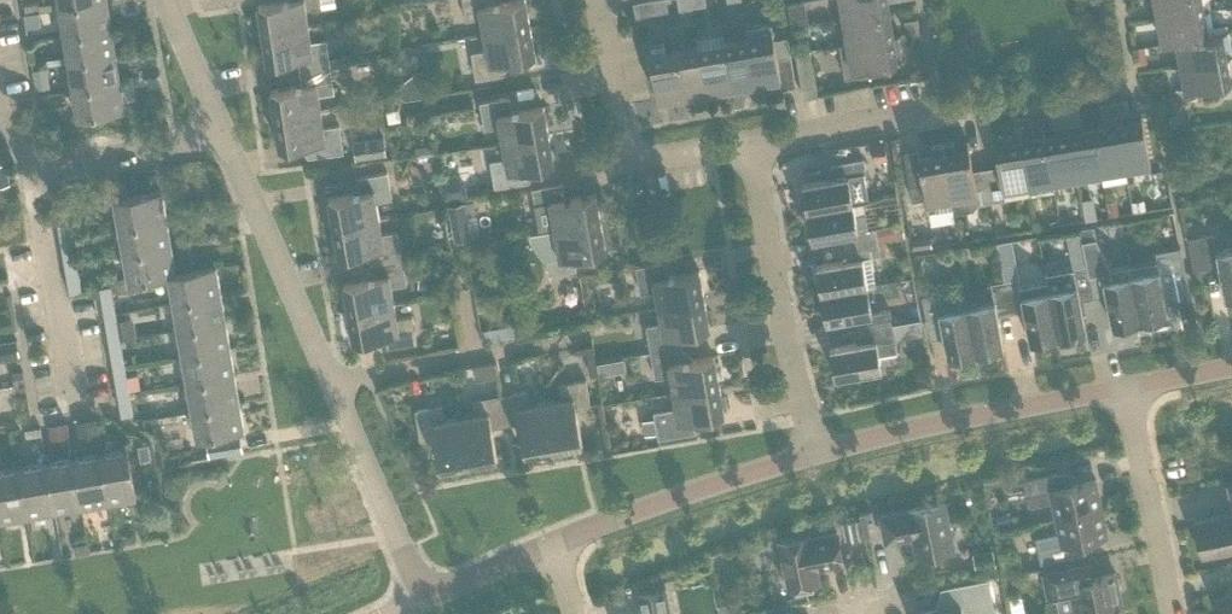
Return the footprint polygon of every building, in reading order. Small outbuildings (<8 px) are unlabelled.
[(112,25),(108,0),(96,0),(60,6),(64,33),(112,25)] [(262,30),(308,24),(306,8),(322,6),(321,0),(277,0),(258,3),(262,30)] [(484,32),(530,24),(526,0),(504,0),(494,2),(494,0),(463,0),(466,19),(481,16),(484,32)] [(636,15),(669,9),(667,0),(640,0),(634,1),(636,15)] [(844,18),(887,10),(885,0),(886,0),(841,0),(844,18)] [(1202,9),(1200,0),(1155,0),(1158,17),(1202,9)] [(38,1),(23,4),(24,6),(24,12),(40,9),(39,3),(38,1)] [(1202,9),(1158,17),(1162,41),(1176,39),(1176,38),(1206,33),(1202,9)] [(844,18),(848,41),(891,34),(891,33),(887,10),(844,18)] [(38,11),(23,13),(26,28),(41,25),(38,11)] [(917,17),(903,19),(906,34),(920,31),(917,17)] [(787,38),(774,40),(771,22),(747,27),(748,38),(756,82),(780,78),(782,89),(795,87),(787,38)] [(330,64),(326,38),(311,41),(308,24),(262,30),(267,59),(298,54),(300,69),(330,64)] [(504,58),(535,52),(530,24),(484,32),(487,48),(471,51),(476,78),(506,73),(504,58)] [(116,53),(112,25),(64,33),(68,60),(116,53)] [(1229,29),(1206,33),(1176,38),(1176,39),(1180,62),(1231,54),(1231,46),(1229,29)] [(844,75),(891,67),(890,60),(902,58),(897,31),(891,33),(891,34),(848,41),(839,43),(844,75)] [(756,82),(748,38),(724,42),(731,86),(756,82)] [(707,90),(731,86),(724,42),(700,46),(707,90)] [(675,50),(665,52),(664,44),(649,46),(658,99),(683,94),(675,50)] [(707,90),(700,46),(675,50),(683,94),(707,90)] [(810,49),(796,51),(803,96),(817,94),(810,49)] [(73,88),(120,80),(116,53),(68,60),(73,88)] [(1231,79),(1231,54),(1180,62),(1184,87),(1231,79)] [(271,88),(275,116),(321,109),(319,93),(334,91),(330,64),(300,69),(302,83),(271,88)] [(47,66),(32,68),(36,88),(51,85),(47,66)] [(77,115),(125,108),(120,80),(73,88),(77,115)] [(500,125),(503,141),(549,133),(544,105),(513,110),(510,96),(480,101),(484,128),(500,125)] [(1127,97),(1114,100),(1118,123),(1126,167),(1150,163),(1143,119),(1132,121),(1127,97)] [(1101,171),(1126,167),(1118,123),(1114,100),(1100,102),(1104,126),(1093,127),(1101,171)] [(1079,106),(1065,108),(1068,122),(1081,120),(1079,106)] [(1056,134),(1045,136),(1053,179),(1077,175),(1069,132),(1068,123),(1068,122),(1065,108),(1052,110),(1056,134)] [(339,124),(324,126),(321,109),(275,116),(279,144),(311,140),(313,154),(343,151),(339,124)] [(1030,114),(1016,116),(1020,140),(1027,183),(1053,179),(1045,136),(1034,138),(1030,114)] [(1077,175),(1101,171),(1093,127),(1069,132),(1077,175)] [(522,167),(554,161),(549,133),(503,141),(506,157),(490,160),(495,187),(525,181),(522,167)] [(352,140),(355,158),(386,154),(383,136),(352,140)] [(996,144),(999,165),(986,167),(992,199),(1005,197),(1004,187),(1027,183),(1020,140),(996,144)] [(885,142),(871,143),(873,159),(887,157),(885,142)] [(955,151),(953,142),(943,144),(954,205),(959,209),(974,207),(978,200),(978,202),(992,199),(986,167),(973,169),(970,149),(955,151)] [(928,209),(954,205),(943,144),(932,145),(934,155),(921,157),(919,148),(904,151),(912,198),(926,196),(928,209)] [(436,150),(416,153),(417,160),(437,157),(436,150)] [(802,182),(807,209),(853,201),(853,200),(868,198),(864,172),(866,171),(864,157),(831,163),(834,176),(802,182)] [(10,182),(6,160),(0,161),(0,184),(10,182)] [(329,196),(334,224),(379,216),(377,200),(392,197),(387,171),(357,176),(360,191),(329,196)] [(464,178),(442,182),(445,197),(467,193),(464,178)] [(537,214),(552,212),(555,227),(601,219),(596,192),(565,197),(562,182),(532,187),(537,214)] [(114,198),(119,226),(166,217),(162,190),(114,198)] [(1116,198),(1106,200),(1109,215),(1119,213),(1116,198)] [(1144,198),(1131,200),(1133,210),(1145,208),(1144,198)] [(447,204),(453,239),(471,236),(464,201),(447,204)] [(846,245),(878,240),(876,226),(868,228),(865,212),(855,214),(853,201),(807,209),(812,238),(843,232),(846,245)] [(1096,208),(1083,211),(1084,220),(1097,218),(1096,208)] [(57,217),(61,236),(71,234),(68,215),(57,217)] [(398,230),(382,232),(379,216),(334,224),(339,252),(370,247),(372,261),(402,256),(398,230)] [(119,226),(123,253),(171,244),(166,217),(119,226)] [(574,253),(605,248),(601,219),(555,227),(529,232),(530,237),(532,241),(534,246),(537,250),(541,254),(544,257),(547,273),(577,268),(574,253)] [(887,224),(876,226),(878,240),(889,238),(887,224)] [(1231,295),(1231,247),(1216,250),(1213,233),(1199,235),(1205,267),(1219,265),(1225,296),(1231,295)] [(64,256),(75,254),(71,234),(61,236),(64,256)] [(931,236),(911,238),(912,249),(932,246),(931,236)] [(848,259),(816,264),(821,292),(867,284),(875,283),(871,255),(880,253),(878,240),(846,245),(848,259)] [(168,274),(168,273),(176,272),(176,271),(171,244),(123,253),(128,281),(168,274)] [(1155,251),(1159,269),(1131,274),(1140,319),(1168,314),(1165,298),(1190,294),(1180,246),(1155,251)] [(375,276),(344,281),(348,309),(394,301),(391,285),(407,283),(402,256),(372,261),(375,276)] [(656,289),(658,305),(704,297),(700,269),(669,275),(666,260),(636,265),(640,292),(656,289)] [(1104,279),(1100,261),(1087,264),(1093,296),(1106,293),(1112,325),(1140,319),(1131,274),(1104,279)] [(168,273),(168,274),(173,300),(221,292),(216,264),(176,271),(176,272),(168,273)] [(1046,274),(1047,280),(1058,335),(1086,330),(1080,298),(1093,296),(1087,264),(1073,266),(1074,269),(1046,274)] [(67,271),(70,291),(81,289),(77,269),(67,271)] [(1024,309),(1030,340),(1058,335),(1047,280),(1020,285),(1018,277),(1005,279),(1011,311),(1024,309)] [(998,314),(1011,311),(1005,279),(991,282),(995,300),(968,305),(976,351),(1004,345),(998,314)] [(100,286),(104,306),(114,304),(110,284),(100,286)] [(890,309),(872,312),(867,284),(821,292),(826,320),(857,315),(859,328),(892,322),(890,309)] [(225,319),(221,292),(173,300),(178,327),(225,319)] [(948,356),(976,351),(968,305),(966,294),(937,300),(936,292),(922,295),(928,327),(942,325),(948,356)] [(646,324),(651,350),(681,345),(678,331),(709,326),(704,297),(658,305),(661,322),(646,324)] [(412,315),(397,317),(394,301),(348,309),(353,337),(384,332),(387,347),(417,341),(412,315)] [(920,317),(892,322),(859,328),(862,341),(831,346),(835,375),(881,367),(879,353),(896,350),(895,340),(904,338),(903,335),(922,332),(920,317)] [(106,320),(110,340),(120,338),(117,319),(106,320)] [(178,327),(182,354),(230,346),(225,319),(178,327)] [(515,335),(513,323),(480,328),(482,340),(515,335)] [(123,358),(120,338),(110,340),(113,360),(123,358)] [(17,354),(15,343),(0,345),(2,356),(17,354)] [(655,377),(670,374),(673,390),(719,382),(714,354),(683,360),(681,345),(651,350),(655,377)] [(187,382),(235,373),(230,346),(182,354),(187,382)] [(609,360),(597,362),(599,374),(611,372),(609,360)] [(11,370),(13,384),(25,382),(23,368),(11,370)] [(140,387),(138,373),(126,375),(126,373),(115,375),(119,395),(129,393),(129,389),(140,387)] [(187,382),(192,409),(239,401),(235,373),(187,382)] [(562,399),(546,402),(554,447),(582,442),(576,411),(591,408),(586,378),(559,383),(562,399)] [(693,416),(724,411),(719,382),(673,390),(676,406),(654,410),(655,417),(657,431),(658,437),(695,431),(693,416)] [(530,404),(527,389),(500,394),(506,424),(520,421),(526,452),(554,447),(546,402),(530,404)] [(122,414),(133,413),(129,393),(119,395),(122,414)] [(497,457),(491,426),(506,424),(500,394),(474,398),(477,414),(461,416),(469,462),(497,457)] [(244,428),(239,401),(192,409),(197,437),(244,428)] [(441,467),(469,462),(461,416),(445,419),(442,404),(415,408),(421,439),(435,436),(441,467)] [(79,419),(80,432),(97,429),(95,417),(79,419)] [(655,417),(642,419),(644,433),(657,431),(655,417)] [(68,437),(66,421),(47,424),(50,439),(68,437)] [(40,426),(25,428),(25,436),(41,434),(40,426)] [(242,450),(240,435),(205,440),(208,456),(242,450)] [(138,447),(141,463),(150,461),(147,445),(138,447)] [(136,495),(128,448),(101,453),(109,500),(136,495)] [(109,500),(101,453),(73,457),(82,505),(109,500)] [(73,457),(46,462),(54,510),(82,505),(73,457)] [(54,510),(46,462),(18,467),(27,514),(54,510)] [(18,467),(0,470),(0,519),(27,514),(18,467)] [(1052,500),(1055,516),(1102,506),(1096,478),(1061,485),(1058,471),(1023,479),(1029,505),(1052,500)] [(985,486),(988,501),(1004,497),(1001,483),(985,486)] [(951,547),(942,501),(911,507),(911,508),(881,514),(886,541),(916,534),(920,554),(951,547)] [(1073,541),(1108,533),(1102,506),(1055,516),(1059,531),(1035,536),(1041,562),(1076,555),(1073,541)] [(1195,520),(1202,554),(1231,548),(1231,512),(1195,520)] [(841,520),(845,540),(860,536),(855,517),(841,520)] [(817,567),(843,562),(837,530),(811,535),(811,534),(779,540),(788,586),(820,579),(817,567)] [(87,541),(73,544),(75,554),(89,551),(87,541)] [(994,548),(973,551),(977,572),(997,568),(994,548)] [(1001,559),(1004,573),(1022,570),(1020,555),(1001,559)] [(1056,597),(1059,612),(1122,599),(1116,571),(1096,575),(1093,561),(1043,572),(1049,598),(1056,597)] [(994,609),(988,581),(945,590),(948,605),(914,612),(915,613),(971,613),(994,609)] [(666,588),(638,593),(642,613),(671,613),(666,588)] [(1218,595),(1222,613),(1231,613),(1231,592),(1218,595)] [(1122,599),(1059,612),(1060,613),(1125,613),(1122,599)] [(733,600),(717,603),(719,613),(734,613),(735,613),(733,600)]
